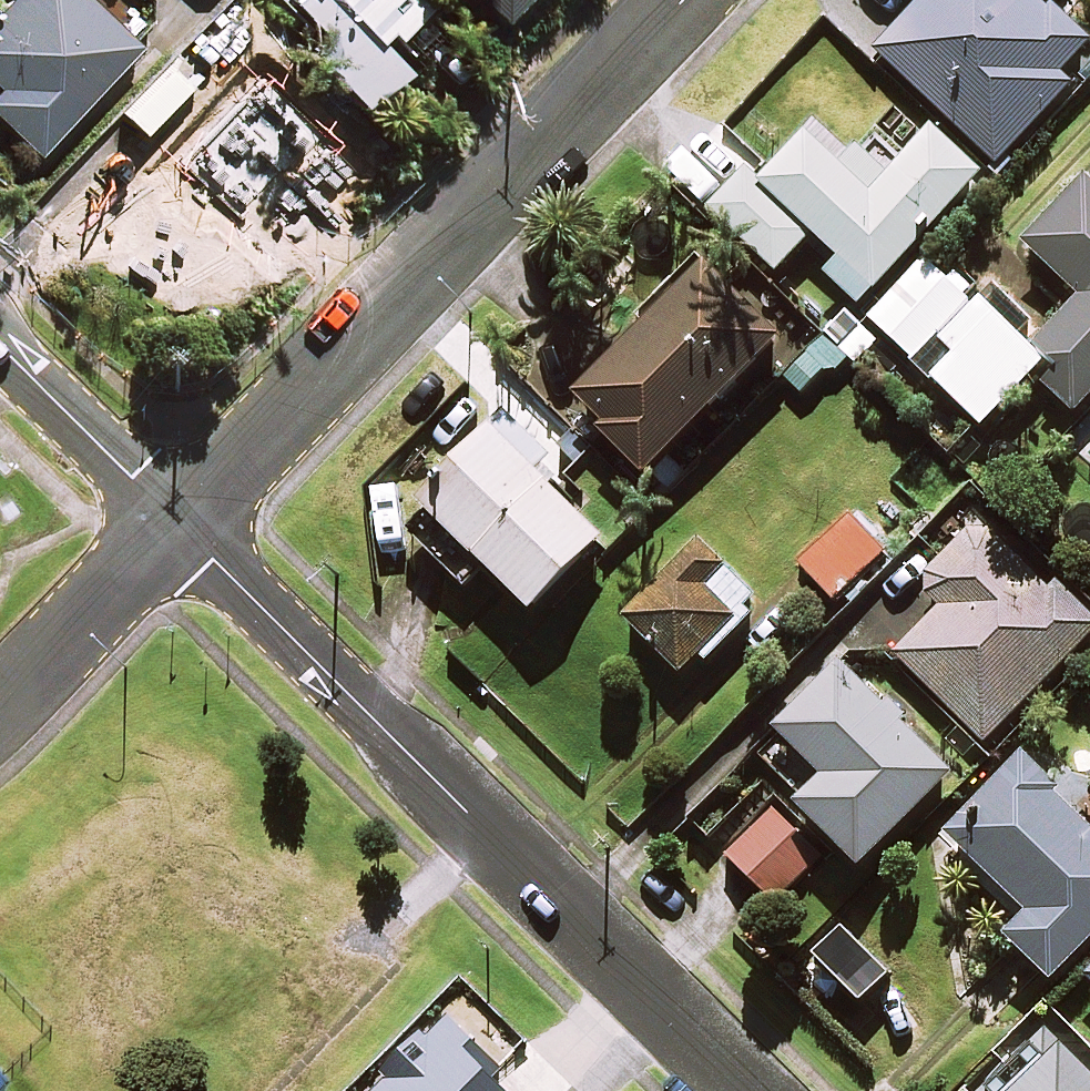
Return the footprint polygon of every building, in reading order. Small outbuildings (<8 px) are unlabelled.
[(0,1),(0,116),(33,147),(135,40),(93,0),(1,0),(0,1)] [(268,0),(249,0),(197,49),(236,90),(298,31),(268,0)] [(306,44),(342,80),(360,99),(440,19),(421,0),(290,0),(320,30),(306,44)] [(927,1),(878,53),(997,165),(1075,81),(1064,71),(1089,45),(1040,0),(926,0),(927,1)] [(293,137),(215,94),(154,204),(112,180),(88,225),(208,291),(293,137)] [(811,128),(759,182),(722,219),(777,273),(815,234),(840,259),(826,274),(859,305),(986,179),(934,129),(887,178),(859,151),(847,163),(811,128)] [(1034,346),(1058,367),(1043,383),(1076,414),(1089,398),(1089,182),(1087,180),(1026,246),(1081,296),(1034,346)] [(927,260),(840,343),(859,362),(888,333),(983,426),(1046,361),(981,298),(974,306),(927,260)] [(601,429),(668,492),(687,472),(669,455),(785,332),(721,271),(691,303),(679,292),(578,398),(606,424),(601,429)] [(846,361),(820,335),(805,350),(809,354),(784,380),(800,395),(828,367),(834,373),(846,361)] [(549,456),(508,414),(478,443),(460,425),(425,460),(451,486),(408,528),(467,588),(489,567),(531,610),(602,540),(534,471),(549,456)] [(886,553),(847,513),(798,563),(837,602),(886,553)] [(980,520),(919,582),(942,606),(896,653),(985,741),(1089,634),(1089,615),(1048,574),(1042,581),(980,520)] [(698,656),(706,664),(753,617),(745,609),(759,596),(705,542),(627,619),(680,673),(698,656)] [(843,664),(778,728),(782,733),(762,752),(804,795),(797,801),(859,864),(951,774),(903,725),(910,718),(890,697),(882,704),(843,664)] [(1057,795),(1020,759),(948,834),(1027,910),(1004,934),(1051,979),(1089,938),(1089,791),(1075,777),(1057,795)] [(816,861),(772,812),(728,852),(772,901),(816,861)] [(880,956),(846,920),(817,948),(851,984),(880,956)] [(497,1075),(504,1068),(451,1013),(371,1090),(514,1090),(497,1075)] [(1044,1028),(981,1090),(1089,1090),(1089,1074),(1044,1028)] [(0,1080),(0,1090),(11,1090),(0,1080)]
